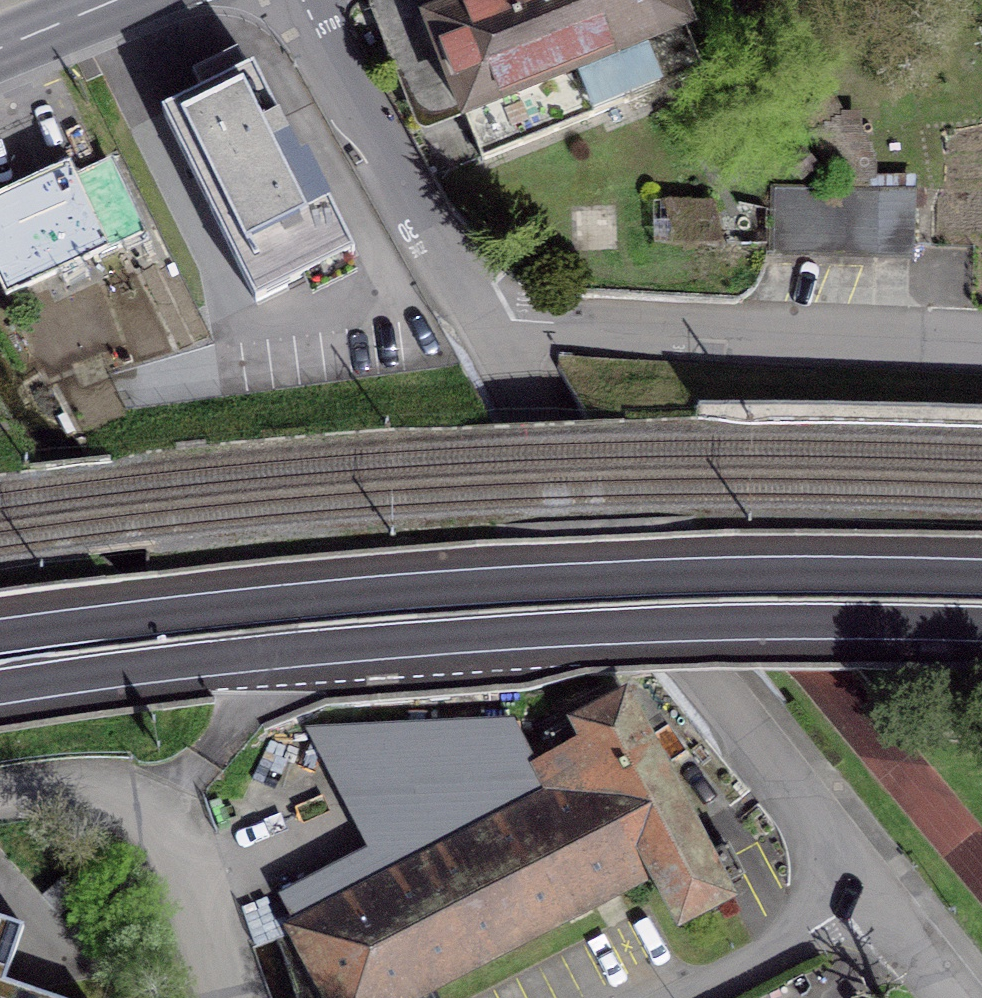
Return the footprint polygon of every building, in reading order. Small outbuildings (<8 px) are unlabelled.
[(429,25),(482,160),(702,72),(674,0),(465,0),(469,10),(429,25)] [(271,146),(288,137),(253,68),(162,112),(256,302),(353,253),(328,202),(304,214),(271,146)] [(111,165),(76,181),(69,167),(50,176),(57,190),(0,216),(0,283),(6,296),(143,232),(111,165)] [(878,190),(772,187),(771,251),(875,255),(878,190)] [(912,255),(914,191),(878,190),(875,255),(912,255)] [(428,862),(296,930),(331,997),(404,997),(652,870),(680,923),(729,898),(722,884),(741,874),(727,848),(708,857),(625,697),(550,737),(563,762),(541,774),(554,797),(512,818),(504,802),(420,845),(428,862)] [(5,981),(24,926),(0,918),(0,997),(53,997),(5,981)]
